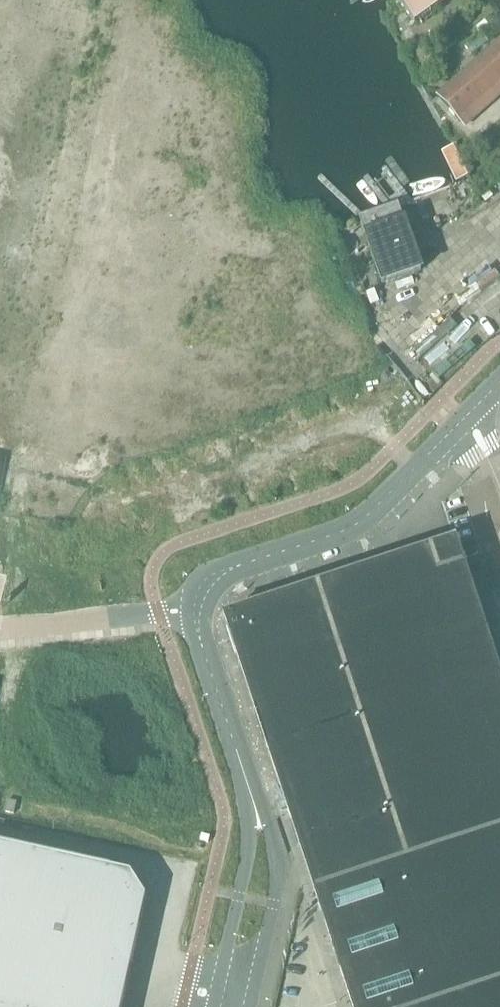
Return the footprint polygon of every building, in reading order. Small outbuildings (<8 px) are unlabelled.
[(414,23),(446,0),(398,0),(414,23)] [(481,33),(488,42),(499,32),(499,23),(498,20),(481,33)] [(458,120),(499,83),(499,40),(437,96),(458,120)] [(404,221),(365,235),(382,284),(421,271),(404,221)] [(352,1006),(499,1006),(499,678),(455,541),(224,618),(352,1006)] [(146,899),(130,873),(0,845),(0,1006),(122,1006),(146,899)]
